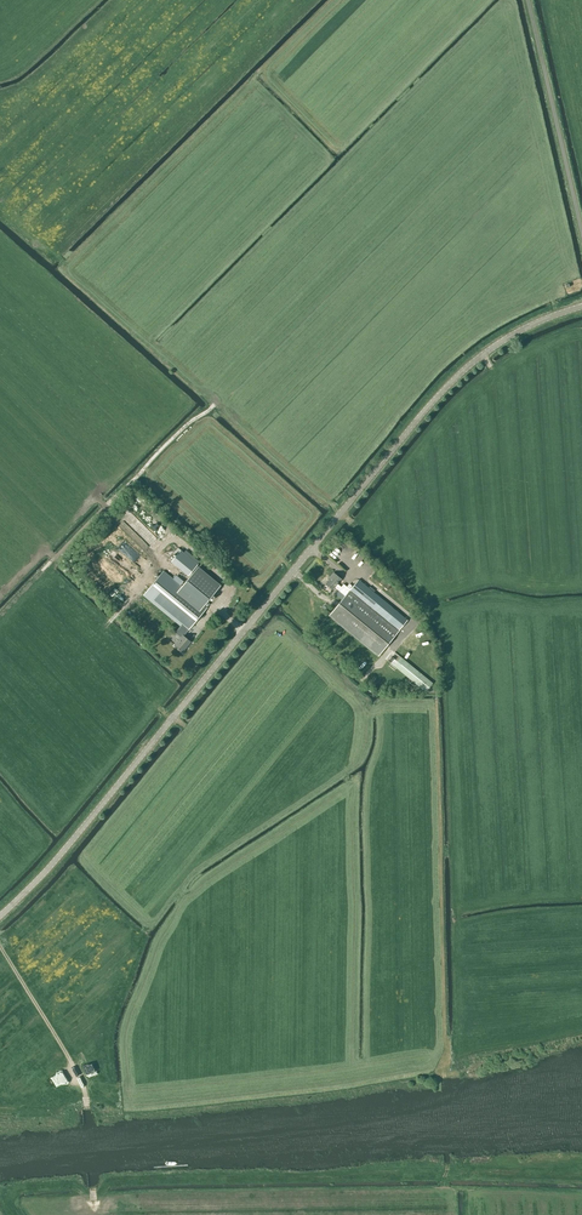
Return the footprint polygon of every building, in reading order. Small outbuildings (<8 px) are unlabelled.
[(171,562),(188,576),(197,564),(180,550),(171,562)] [(182,586),(163,571),(144,595),(181,625),(175,632),(181,637),(174,646),(182,652),(190,642),(183,635),(187,631),(207,607),(204,604),(219,586),(197,568),(182,586)] [(338,590),(345,596),(350,589),(343,584),(341,587),(337,584),(341,579),(333,572),(330,577),(331,577),(325,584),(332,590),(335,587),(338,590)] [(345,596),(329,616),(378,656),(407,620),(358,580),(350,589),(345,596)] [(426,692),(433,683),(405,660),(398,668),(426,692)] [(386,664),(383,669),(397,677),(400,672),(386,664)]
